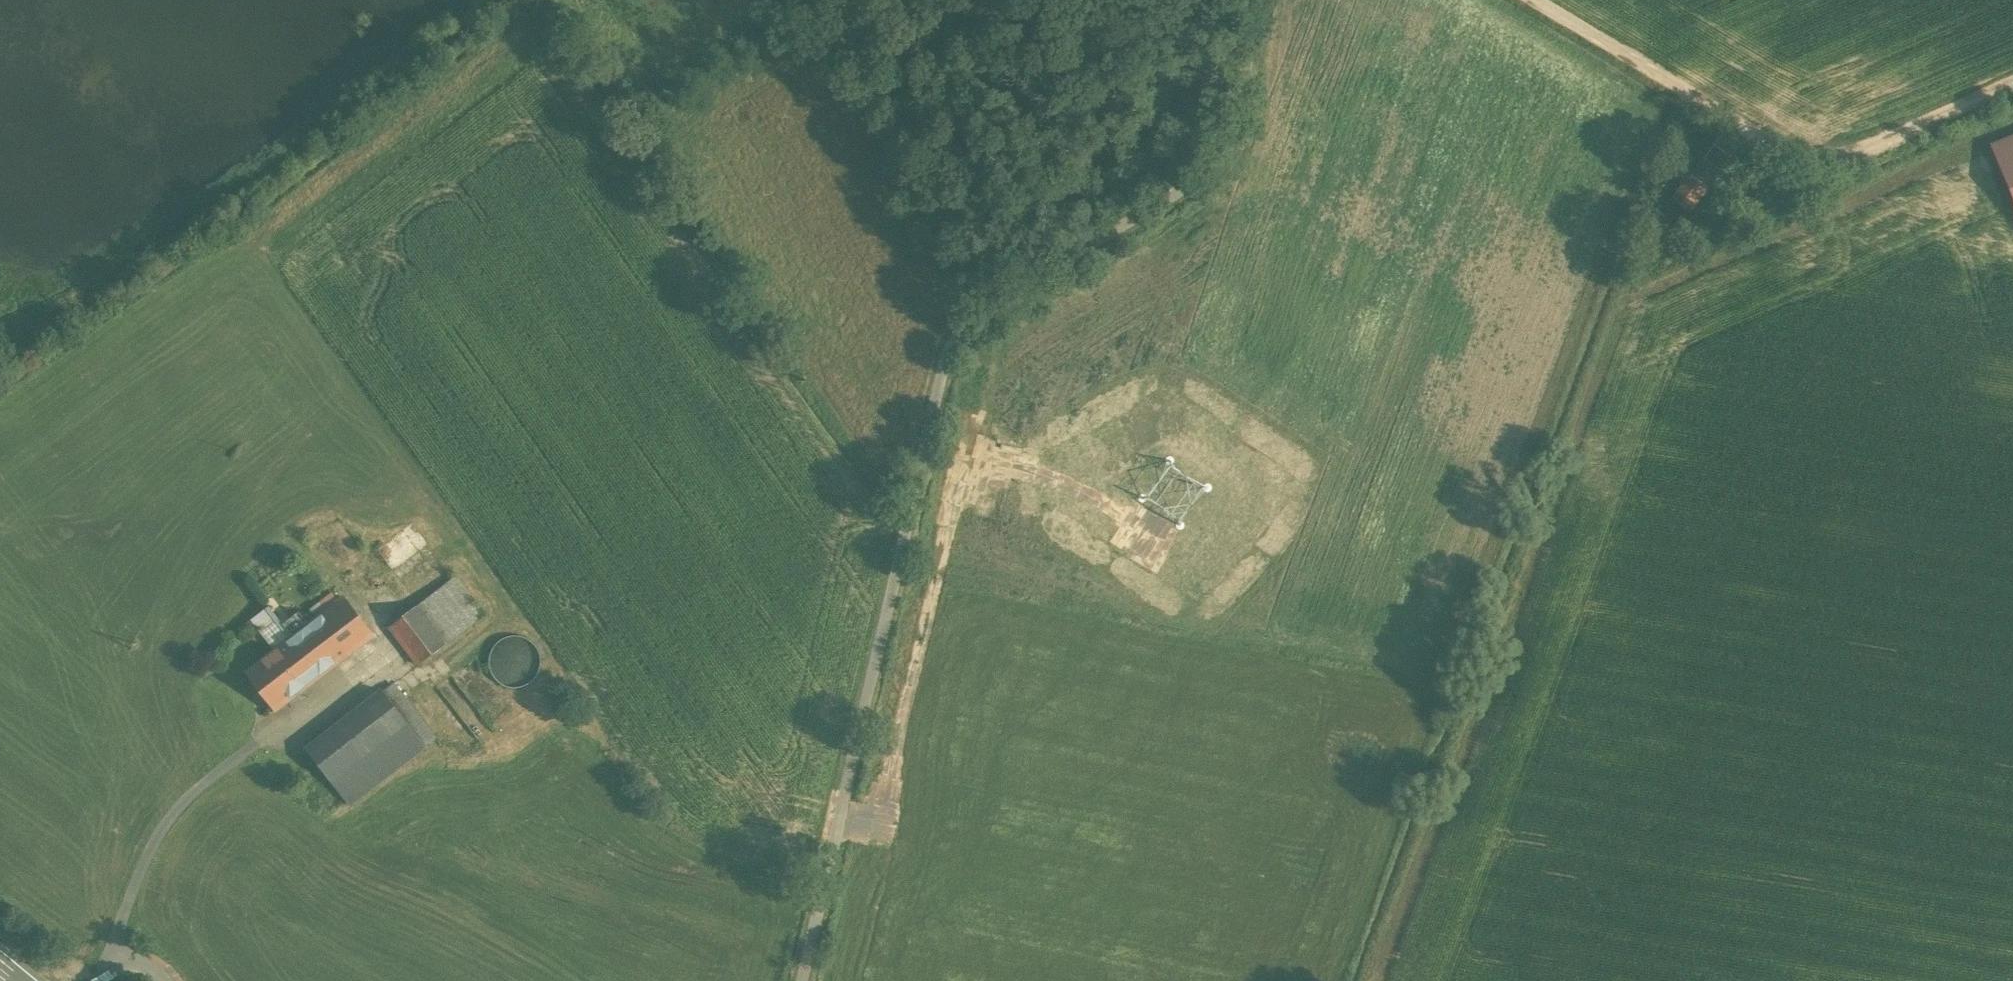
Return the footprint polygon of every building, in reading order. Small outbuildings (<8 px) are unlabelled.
[(2012,196),(2012,137),(1992,146),(2012,196)] [(1701,158),(1670,195),(1689,211),(1720,173),(1701,158)] [(412,522),(377,549),(394,571),(429,544),(412,522)] [(455,577),(417,606),(446,644),(484,615),(455,577)] [(336,587),(314,605),(298,584),(267,608),(291,639),(277,650),(247,672),(276,709),(373,635),(336,587)] [(446,644),(417,606),(389,627),(419,665),(446,644)] [(291,639),(267,608),(253,619),(277,650),(291,639)] [(393,682),(382,691),(424,746),(436,737),(393,682)] [(382,691),(306,749),(349,804),(424,746),(382,691)]
